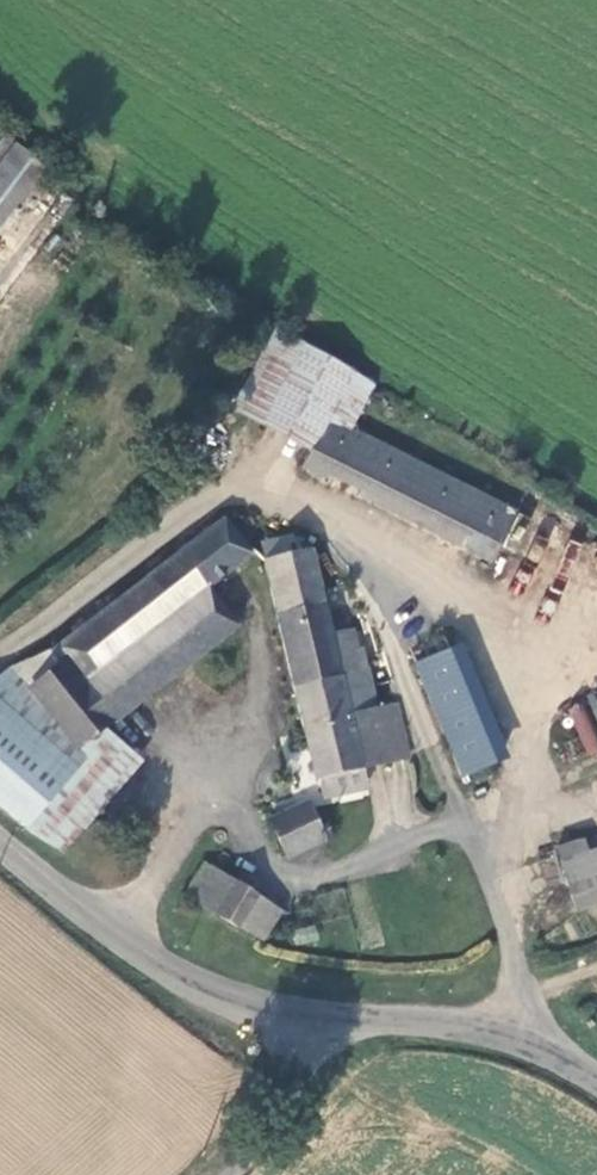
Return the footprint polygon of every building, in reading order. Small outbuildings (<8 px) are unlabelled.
[(48,166),(5,135),(0,141),(0,231),(48,166)] [(59,198),(42,186),(25,208),(41,221),(59,198)] [(8,229),(0,239),(0,257),(9,264),(25,244),(8,229)] [(295,367),(334,394),(351,370),(313,342),(295,367)] [(520,512),(330,417),(303,469),(492,564),(520,512)] [(57,853),(89,815),(59,790),(111,732),(109,728),(150,700),(119,658),(212,588),(257,554),(227,515),(51,649),(58,661),(30,685),(22,677),(9,668),(0,674),(0,805),(57,853)] [(366,769),(392,764),(380,709),(367,645),(360,646),(355,627),(334,633),(316,548),(263,560),(314,783),(321,781),(325,801),(370,792),(366,769)] [(243,629),(212,588),(119,658),(150,700),(243,629)] [(466,641),(416,659),(458,777),(508,759),(466,641)] [(380,709),(392,764),(412,759),(401,705),(380,709)] [(59,790),(89,815),(139,756),(111,732),(59,790)] [(330,842),(311,802),(271,820),(290,860),(330,842)] [(596,907),(596,837),(558,850),(577,913),(596,907)] [(286,911),(205,862),(184,897),(267,942),(286,911)]
